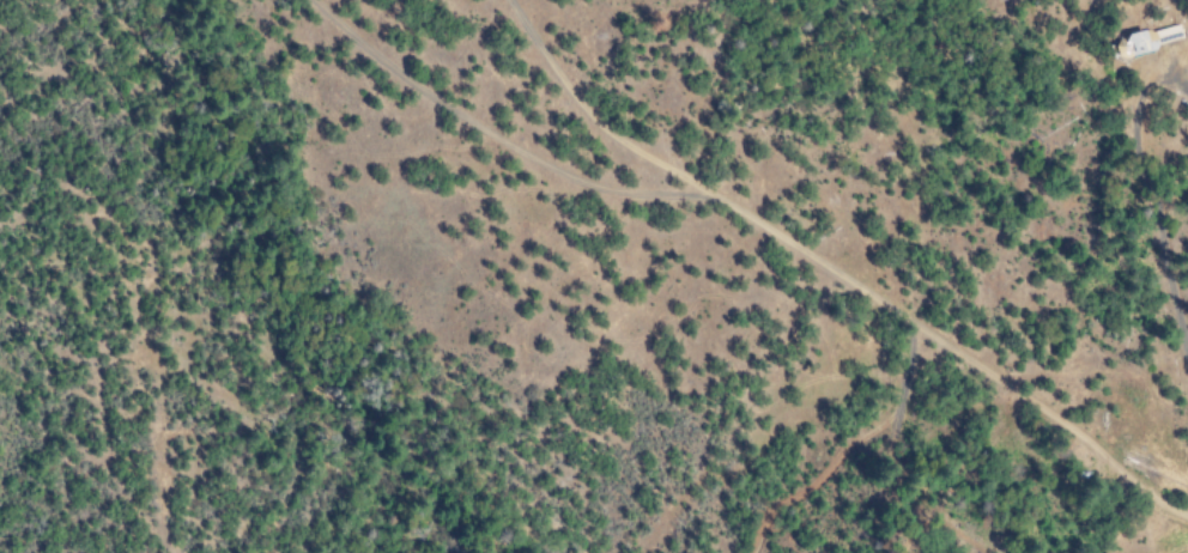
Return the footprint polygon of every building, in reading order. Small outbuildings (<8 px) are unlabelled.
[(1182,40),(1177,21),(1118,36),(1119,42),(1108,44),(1112,57),(1182,40)]
